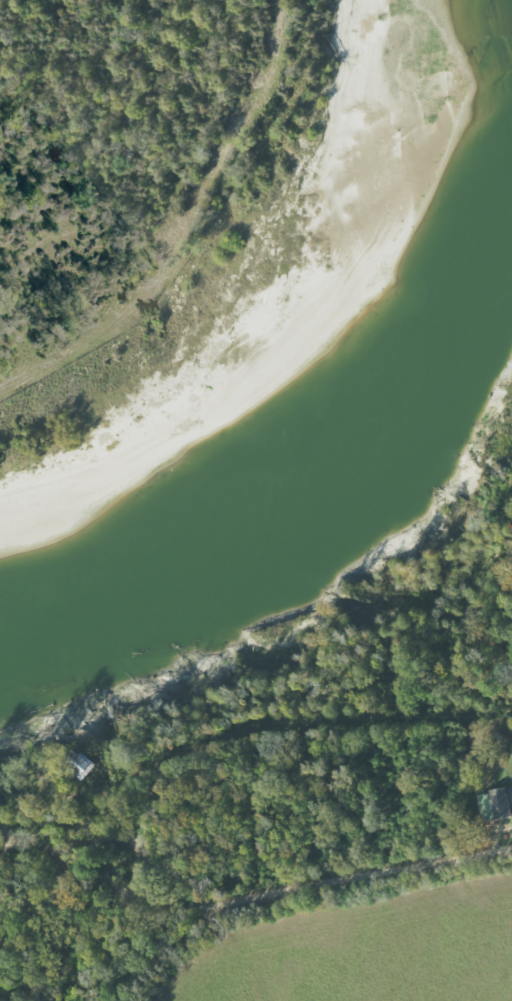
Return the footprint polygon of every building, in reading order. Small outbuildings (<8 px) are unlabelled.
[(84,781),(97,766),(77,748),(64,764),(84,781)] [(509,789),(479,793),(482,821),(511,817),(509,789)]
